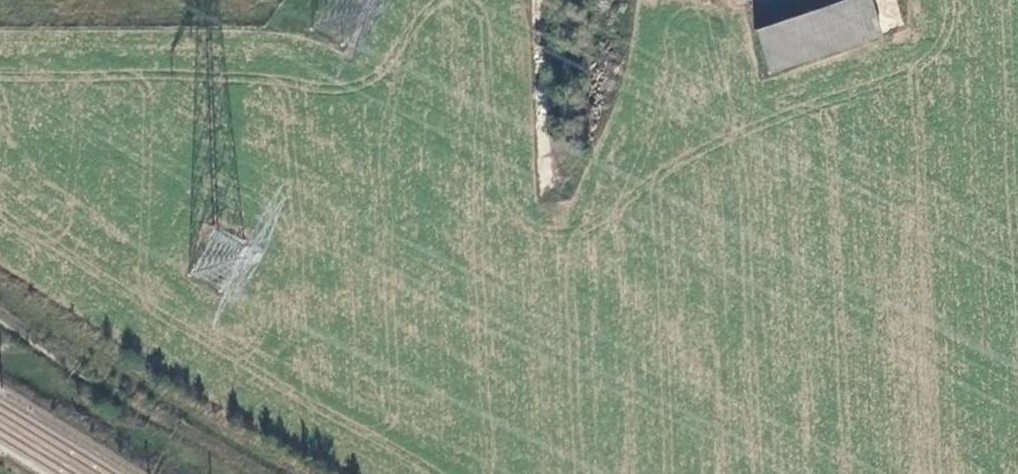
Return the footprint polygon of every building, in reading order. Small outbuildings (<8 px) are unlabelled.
[(884,36),(872,0),(842,0),(755,29),(770,74),(884,36)]
